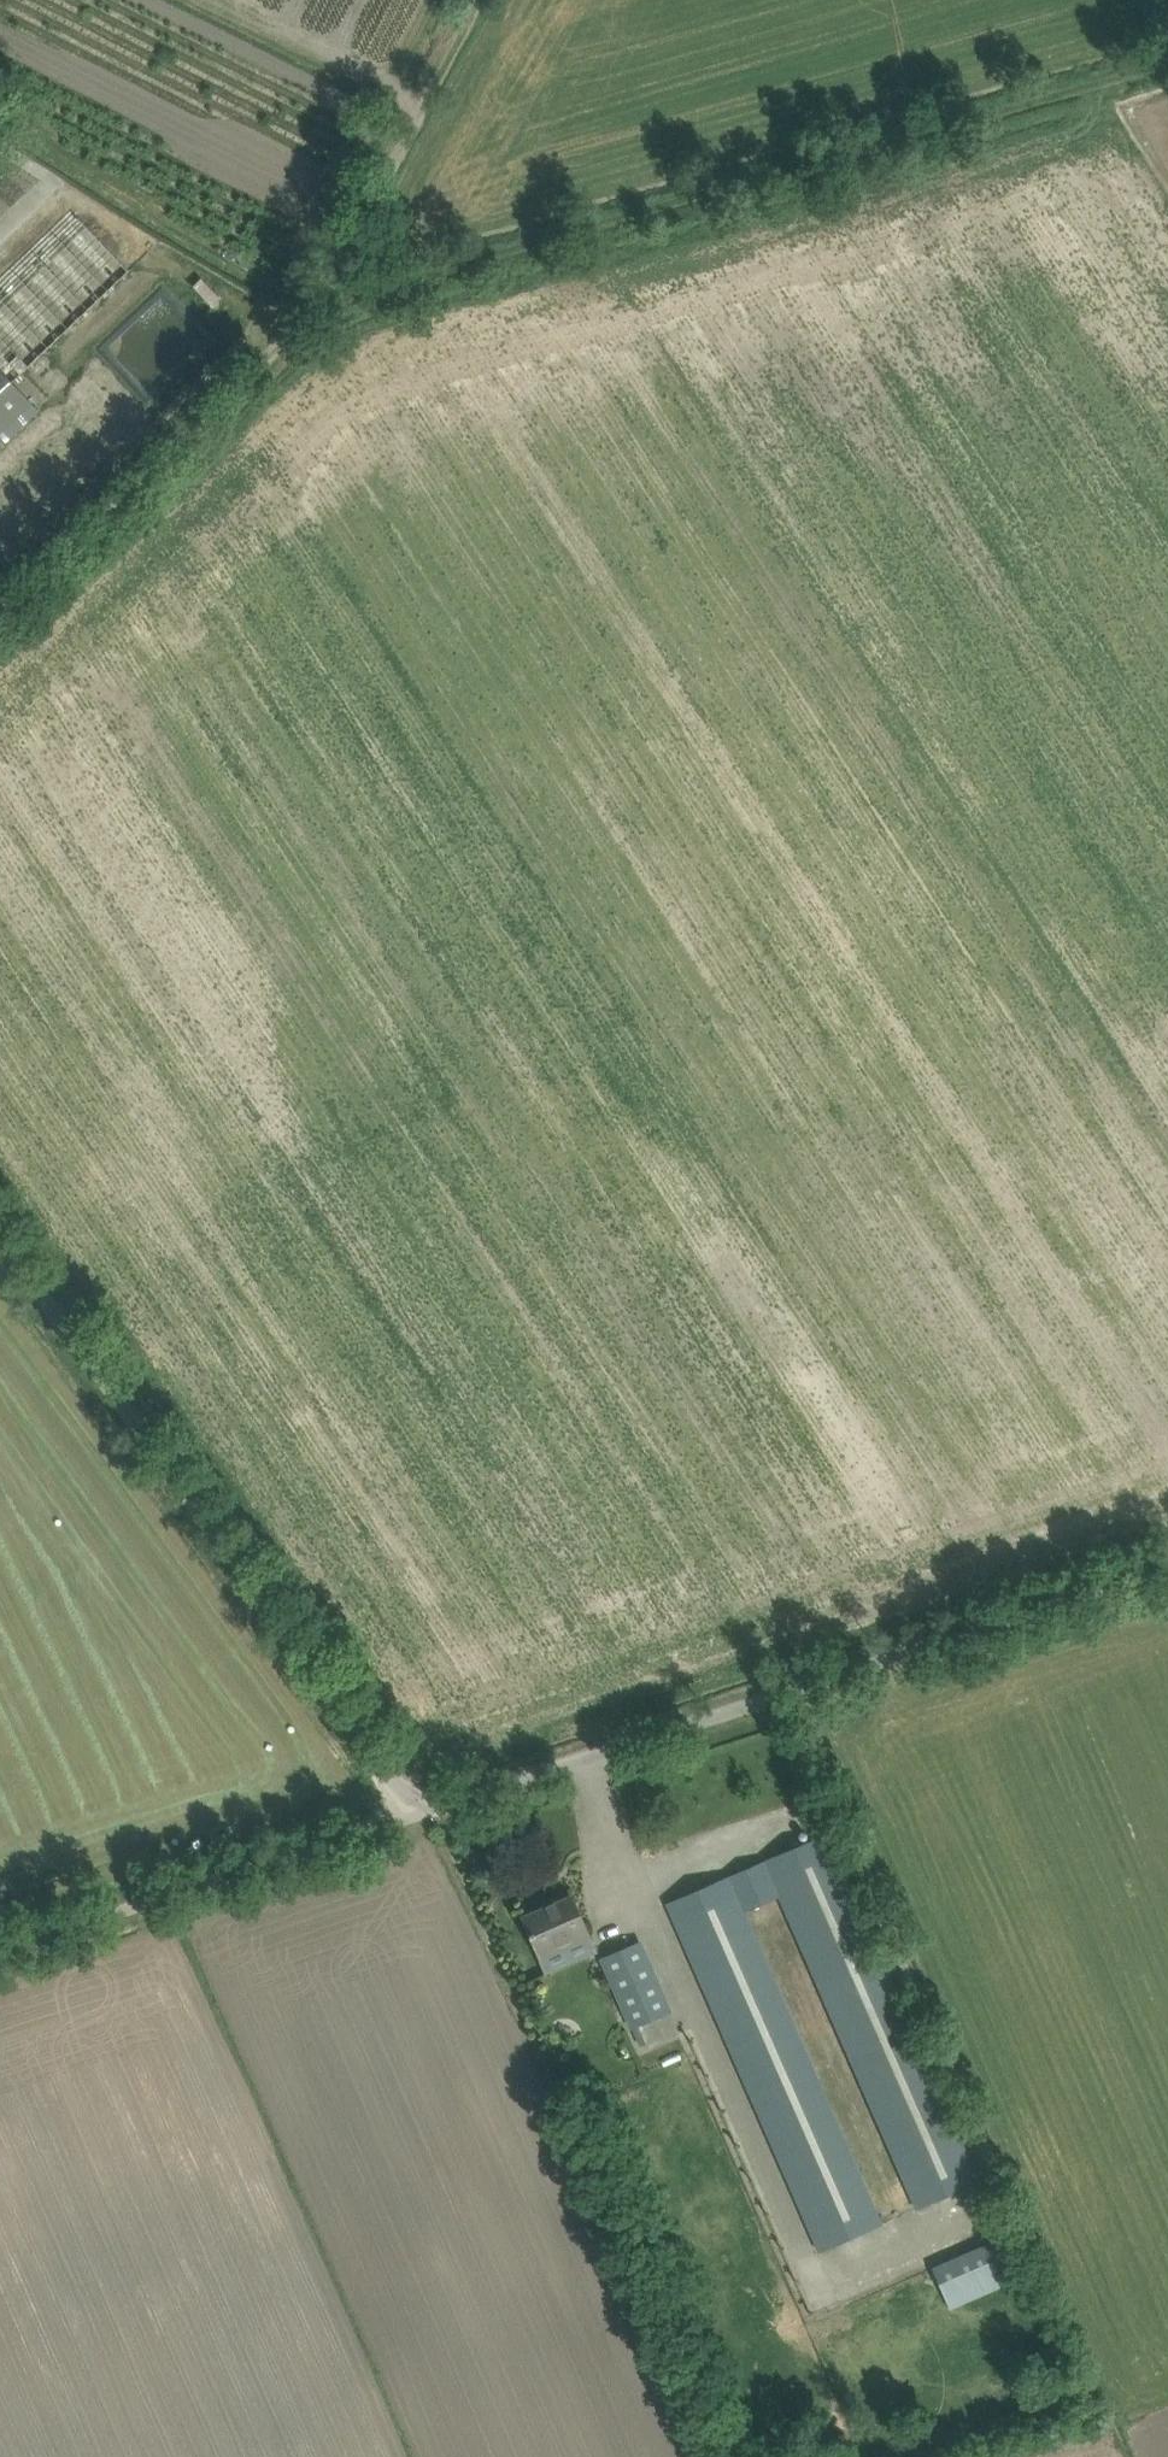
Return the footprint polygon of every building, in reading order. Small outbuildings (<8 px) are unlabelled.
[(38,411),(12,383),(129,271),(71,211),(0,279),(0,448),(38,411)] [(917,2208),(979,2181),(826,1833),(667,1903),(820,2251),(882,2224),(745,1911),(780,1896),(917,2208)] [(572,1895),(523,1917),(532,1939),(541,1958),(547,1971),(596,1950),(590,1937),(581,1917),(572,1895)] [(633,2028),(670,2012),(640,1941),(602,1957),(633,2028)] [(950,2308),(1021,2277),(1002,2235),(932,2266),(950,2308)]
